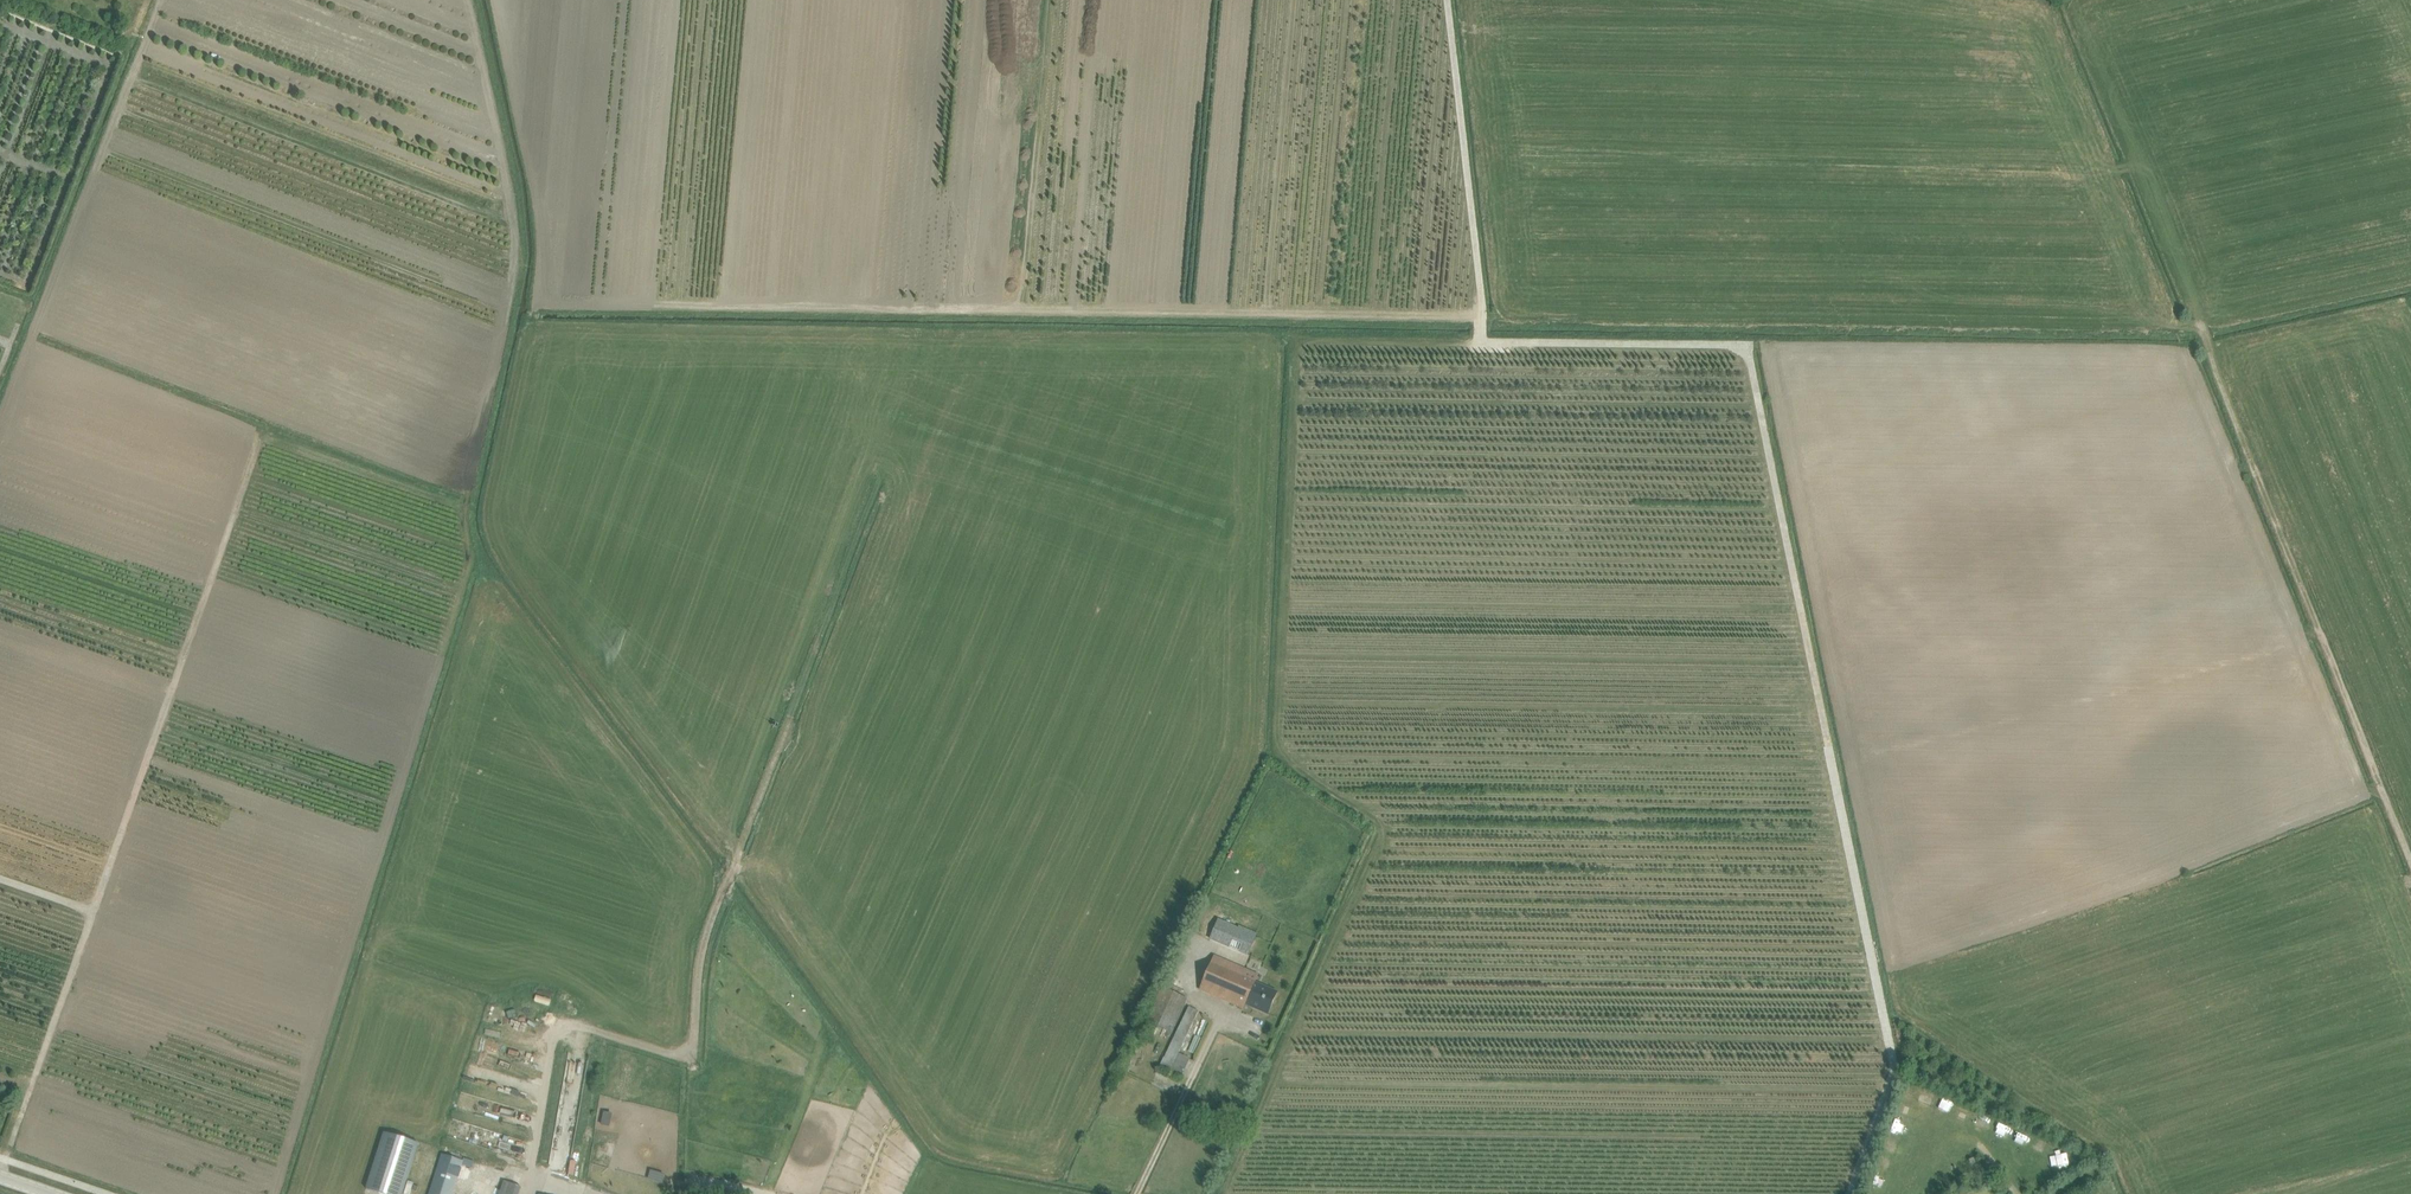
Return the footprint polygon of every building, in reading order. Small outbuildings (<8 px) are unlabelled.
[(1212,934),(1210,938),(1246,955),(1248,951),(1257,932),(1221,915),(1219,919),(1212,934)] [(1215,956),(1200,990),(1244,1009),(1246,1004),(1268,1014),(1268,1013),(1259,1009),(1267,992),(1255,987),(1260,975),(1215,956)] [(1148,1022),(1172,1033),(1188,999),(1164,988),(1148,1022)] [(1189,1007),(1160,1067),(1169,1072),(1199,1012),(1189,1007)] [(1180,1053),(1170,1072),(1181,1077),(1190,1058),(1180,1053)] [(368,1189),(383,1193),(403,1193),(420,1143),(386,1133),(368,1189)] [(461,1160),(443,1154),(430,1193),(451,1193),(461,1160)]
